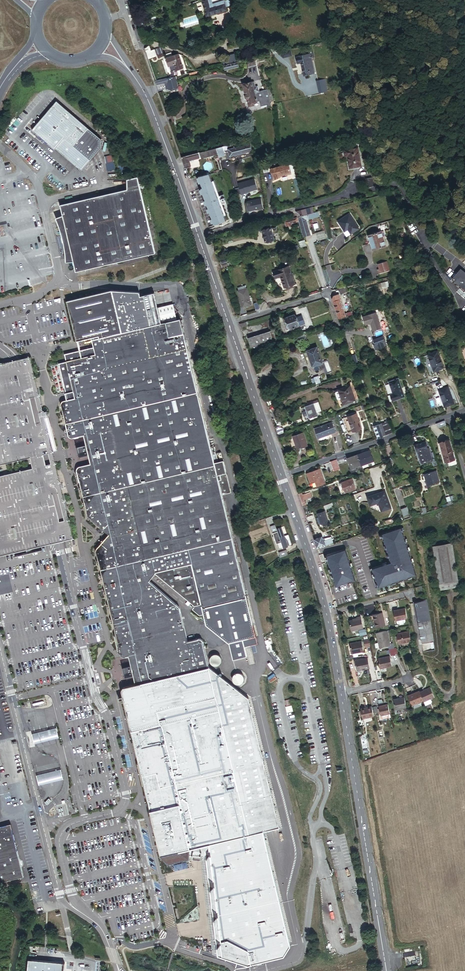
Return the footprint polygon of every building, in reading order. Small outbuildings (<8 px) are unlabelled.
[(206,17),(226,10),(225,7),(231,6),(229,0),(201,0),(206,17)] [(141,30),(147,28),(144,20),(138,22),(141,30)] [(147,46),(143,48),(147,59),(156,56),(154,51),(149,52),(147,46)] [(282,51),(284,58),(292,55),(290,49),(282,51)] [(221,57),(223,65),(237,62),(235,53),(221,57)] [(169,76),(170,78),(173,77),(173,74),(171,75),(170,72),(175,70),(176,71),(182,69),(178,54),(166,58),(168,65),(166,66),(166,65),(158,69),(163,79),(169,76)] [(312,54),(297,57),(298,65),(301,64),(300,63),(310,60),(312,70),(309,71),(310,75),(316,73),(312,54)] [(310,60),(300,63),(301,64),(304,76),(306,76),(306,79),(309,78),(308,75),(310,75),(309,71),(312,70),(310,60)] [(237,62),(223,65),(225,70),(239,67),(237,62)] [(170,78),(161,80),(162,84),(167,83),(169,89),(177,88),(175,77),(173,77),(170,78)] [(327,79),(316,79),(317,92),(327,91),(327,79)] [(243,85),(246,96),(244,96),(245,99),(247,99),(249,107),(252,106),(252,104),(259,102),(256,94),(259,93),(259,92),(257,87),(254,88),(253,82),(243,85)] [(267,90),(260,92),(262,99),(264,99),(267,98),(266,94),(268,94),(267,90)] [(101,148),(101,138),(57,101),(32,130),(40,137),(37,140),(44,147),(47,143),(55,150),(56,149),(81,171),(101,148)] [(252,139),(221,147),(222,152),(224,151),(227,151),(229,157),(255,150),(252,139)] [(221,147),(215,148),(217,154),(217,157),(225,155),(224,151),(222,152),(221,147)] [(181,157),(185,168),(187,169),(189,168),(189,167),(188,161),(198,158),(197,154),(200,154),(200,155),(205,154),(205,156),(217,154),(215,148),(197,153),(181,157)] [(344,159),(346,158),(349,169),(359,167),(355,149),(342,152),(344,159)] [(113,155),(105,157),(106,163),(114,162),(113,155)] [(290,164),(271,169),(273,179),(280,177),(280,176),(282,175),(286,174),(286,176),(292,174),(290,164)] [(372,178),(365,180),(367,188),(381,185),(377,168),(369,169),(372,178)] [(223,215),(210,177),(209,174),(197,177),(201,188),(199,188),(212,225),(225,221),(223,215)] [(224,202),(223,197),(215,175),(210,177),(223,215),(228,214),(224,202)] [(145,186),(143,178),(128,181),(127,190),(60,205),(64,220),(57,222),(60,231),(62,238),(64,243),(64,248),(65,250),(65,253),(66,259),(73,258),(76,272),(156,254),(140,187),(145,186)] [(258,188),(255,178),(238,183),(242,195),(258,190),(258,188)] [(263,209),(261,198),(247,201),(245,203),(248,213),(263,209)] [(296,212),(303,237),(310,235),(306,220),(320,217),(318,212),(313,213),(312,208),(296,212)] [(360,229),(349,213),(337,222),(344,233),(348,231),(351,235),(360,229)] [(298,222),(297,218),(285,221),(286,227),(291,225),(290,224),(298,222)] [(277,233),(276,227),(262,231),(265,242),(274,239),(272,234),(277,233)] [(324,231),(315,233),(318,242),(326,239),(324,231)] [(381,232),(369,236),(374,250),(386,246),(383,238),(381,232)] [(225,261),(217,263),(220,270),(227,268),(225,261)] [(390,270),(387,261),(377,264),(379,269),(377,269),(378,274),(390,270)] [(289,267),(275,271),(277,277),(280,276),(284,291),(295,288),(289,267)] [(461,268),(452,279),(464,290),(464,272),(461,268)] [(237,292),(242,309),(251,307),(246,290),(245,290),(237,292)] [(208,669),(202,644),(196,641),(186,643),(179,610),(147,581),(154,574),(188,602),(186,604),(189,607),(191,604),(196,608),(199,604),(203,607),(234,601),(239,599),(243,595),(219,495),(228,493),(220,463),(214,465),(213,461),(214,461),(210,445),(209,445),(177,319),(167,321),(158,323),(156,316),(150,294),(136,297),(135,293),(107,291),(62,303),(72,343),(94,338),(95,342),(88,343),(89,347),(59,354),(61,364),(54,365),(62,398),(63,403),(60,403),(56,406),(64,437),(70,440),(71,441),(75,440),(76,438),(79,437),(81,447),(74,448),(75,453),(76,457),(84,456),(86,465),(76,468),(73,472),(85,519),(105,537),(90,549),(117,654),(121,658),(127,658),(129,668),(123,669),(124,673),(125,679),(132,677),(134,686),(123,689),(119,696),(160,857),(168,865),(189,861),(197,861),(203,862),(213,955),(248,966),(284,958),(290,948),(263,832),(249,836),(208,669)] [(339,295),(333,296),(332,300),(338,319),(344,317),(343,314),(339,295)] [(381,329),(375,313),(368,315),(368,316),(362,317),(365,325),(370,324),(373,331),(381,329)] [(167,321),(166,314),(156,316),(158,323),(167,321)] [(300,326),(297,317),(295,318),(293,315),(285,317),(289,329),(300,326)] [(272,342),(269,332),(247,338),(250,348),(272,342)] [(302,333),(294,335),(296,342),(304,339),(302,333)] [(384,347),(383,343),(385,342),(383,337),(374,341),(375,345),(374,346),(375,350),(384,347)] [(316,348),(306,351),(311,367),(313,367),(314,372),(323,368),(321,363),(316,348)] [(437,352),(427,355),(433,372),(443,369),(437,352)] [(30,357),(15,361),(0,364),(0,557),(50,545),(59,543),(73,540),(54,458),(52,452),(43,412),(30,357)] [(326,361),(321,363),(323,368),(325,375),(330,373),(326,361)] [(404,398),(398,379),(388,382),(392,394),(390,395),(393,402),(404,398)] [(350,386),(338,390),(339,391),(341,399),(343,405),(355,401),(350,386)] [(448,388),(438,391),(444,406),(453,403),(448,388)] [(317,403),(312,405),(315,414),(320,412),(317,403)] [(312,405),(304,408),(308,419),(316,417),(315,414),(312,405)] [(57,451),(48,411),(43,412),(52,452),(55,451),(57,451)] [(355,414),(347,417),(352,432),(361,429),(355,414)] [(332,423),(314,429),(318,439),(335,433),(332,423)] [(386,426),(385,423),(373,427),(377,438),(390,434),(387,425),(386,426)] [(302,434),(292,437),(296,450),(306,447),(302,434)] [(448,441),(439,444),(444,463),(453,461),(448,441)] [(415,453),(417,453),(425,450),(423,443),(413,446),(415,453)] [(431,461),(430,455),(426,455),(425,450),(417,453),(420,463),(421,465),(423,464),(423,463),(431,461)] [(369,451),(347,459),(351,470),(361,467),(373,462),(369,451)] [(336,460),(330,462),(332,470),(337,468),(337,471),(339,470),(336,460)] [(324,485),(320,473),(316,474),(316,473),(315,473),(314,473),(313,473),(307,475),(310,484),(315,482),(316,488),(324,485)] [(432,478),(431,474),(423,476),(426,486),(438,483),(436,477),(432,478)] [(351,480),(341,484),(344,494),(355,490),(351,480)] [(341,484),(335,486),(339,496),(344,494),(341,484)] [(384,493),(366,499),(369,507),(377,504),(381,513),(390,510),(384,493)] [(308,499),(307,495),(304,496),(304,495),(298,497),(303,513),(307,512),(303,500),(308,499)] [(448,497),(445,498),(447,504),(441,506),(442,508),(450,505),(448,497)] [(399,511),(402,519),(409,516),(406,509),(399,511)] [(322,512),(317,514),(320,524),(321,523),(323,527),(326,526),(324,522),(325,522),(322,512)] [(416,576),(400,527),(381,534),(391,563),(369,570),(375,589),(416,576)] [(276,532),(272,533),(275,545),(277,544),(279,548),(282,547),(282,549),(287,547),(286,545),(290,544),(287,535),(283,536),(280,528),(275,529),(276,530),(276,532)] [(331,544),(329,540),(322,542),(321,539),(320,537),(314,539),(314,537),(312,538),(316,549),(331,544)] [(451,545),(432,547),(437,592),(456,590),(451,545)] [(355,581),(345,550),(326,556),(336,587),(355,581)] [(423,587),(413,590),(415,597),(425,595),(423,587)] [(335,605),(353,601),(351,593),(333,597),(335,605)] [(196,608),(193,611),(196,614),(202,611),(206,621),(228,639),(233,661),(247,658),(244,648),(255,645),(243,595),(239,599),(203,607),(199,604),(196,608)] [(425,602),(414,604),(421,645),(433,643),(425,602)] [(403,610),(391,613),(394,623),(405,620),(403,610)] [(379,615),(370,617),(373,630),(382,628),(379,615)] [(357,621),(345,623),(348,634),(359,631),(357,621)] [(385,632),(375,634),(378,649),(389,646),(385,632)] [(408,632),(396,635),(399,645),(411,642),(408,632)] [(359,643),(347,646),(350,656),(361,653),(359,643)] [(220,666),(220,665),(221,664),(221,663),(221,662),(221,661),(221,660),(221,659),(221,658),(220,658),(220,657),(219,656),(218,655),(217,655),(216,655),(215,655),(214,655),(213,655),(212,655),(211,656),(210,656),(210,657),(209,658),(209,659),(208,660),(208,661),(208,662),(208,663),(209,664),(209,665),(210,665),(210,666),(211,666),(212,667),(213,668),(214,668),(215,668),(216,668),(217,667),(218,667),(219,667),(219,666),(220,666)] [(377,657),(376,658),(379,670),(391,667),(388,655),(377,657)] [(369,670),(366,660),(353,663),(356,673),(369,670)] [(208,669),(249,836),(263,832),(280,828),(249,699),(208,669)] [(243,681),(243,680),(243,679),(243,678),(243,677),(243,676),(242,675),(241,674),(240,674),(240,673),(239,673),(238,673),(237,673),(236,673),(235,673),(234,674),(233,674),(232,675),(232,676),(231,676),(231,677),(231,678),(231,679),(231,680),(231,681),(231,682),(232,683),(233,684),(234,685),(235,685),(236,686),(237,686),(238,686),(239,686),(239,685),(240,685),(241,685),(241,684),(242,683),(243,682),(243,681)] [(273,674),(268,678),(271,682),(277,678),(273,674)] [(418,693),(422,702),(424,707),(429,705),(431,703),(429,700),(432,698),(428,689),(418,693)] [(422,702),(418,693),(407,698),(411,707),(422,702)] [(404,708),(401,698),(390,701),(393,711),(404,708)] [(388,715),(386,706),(377,708),(377,711),(379,715),(379,717),(388,715)] [(371,719),(369,708),(358,711),(360,721),(371,719)] [(55,731),(31,737),(34,747),(58,741),(55,731)] [(36,779),(38,789),(62,783),(60,773),(36,779)] [(18,850),(16,839),(14,835),(12,824),(0,827),(0,854),(18,850)] [(25,876),(18,850),(0,854),(0,882),(25,876)] [(28,961),(27,970),(77,970),(78,966),(28,961)]
